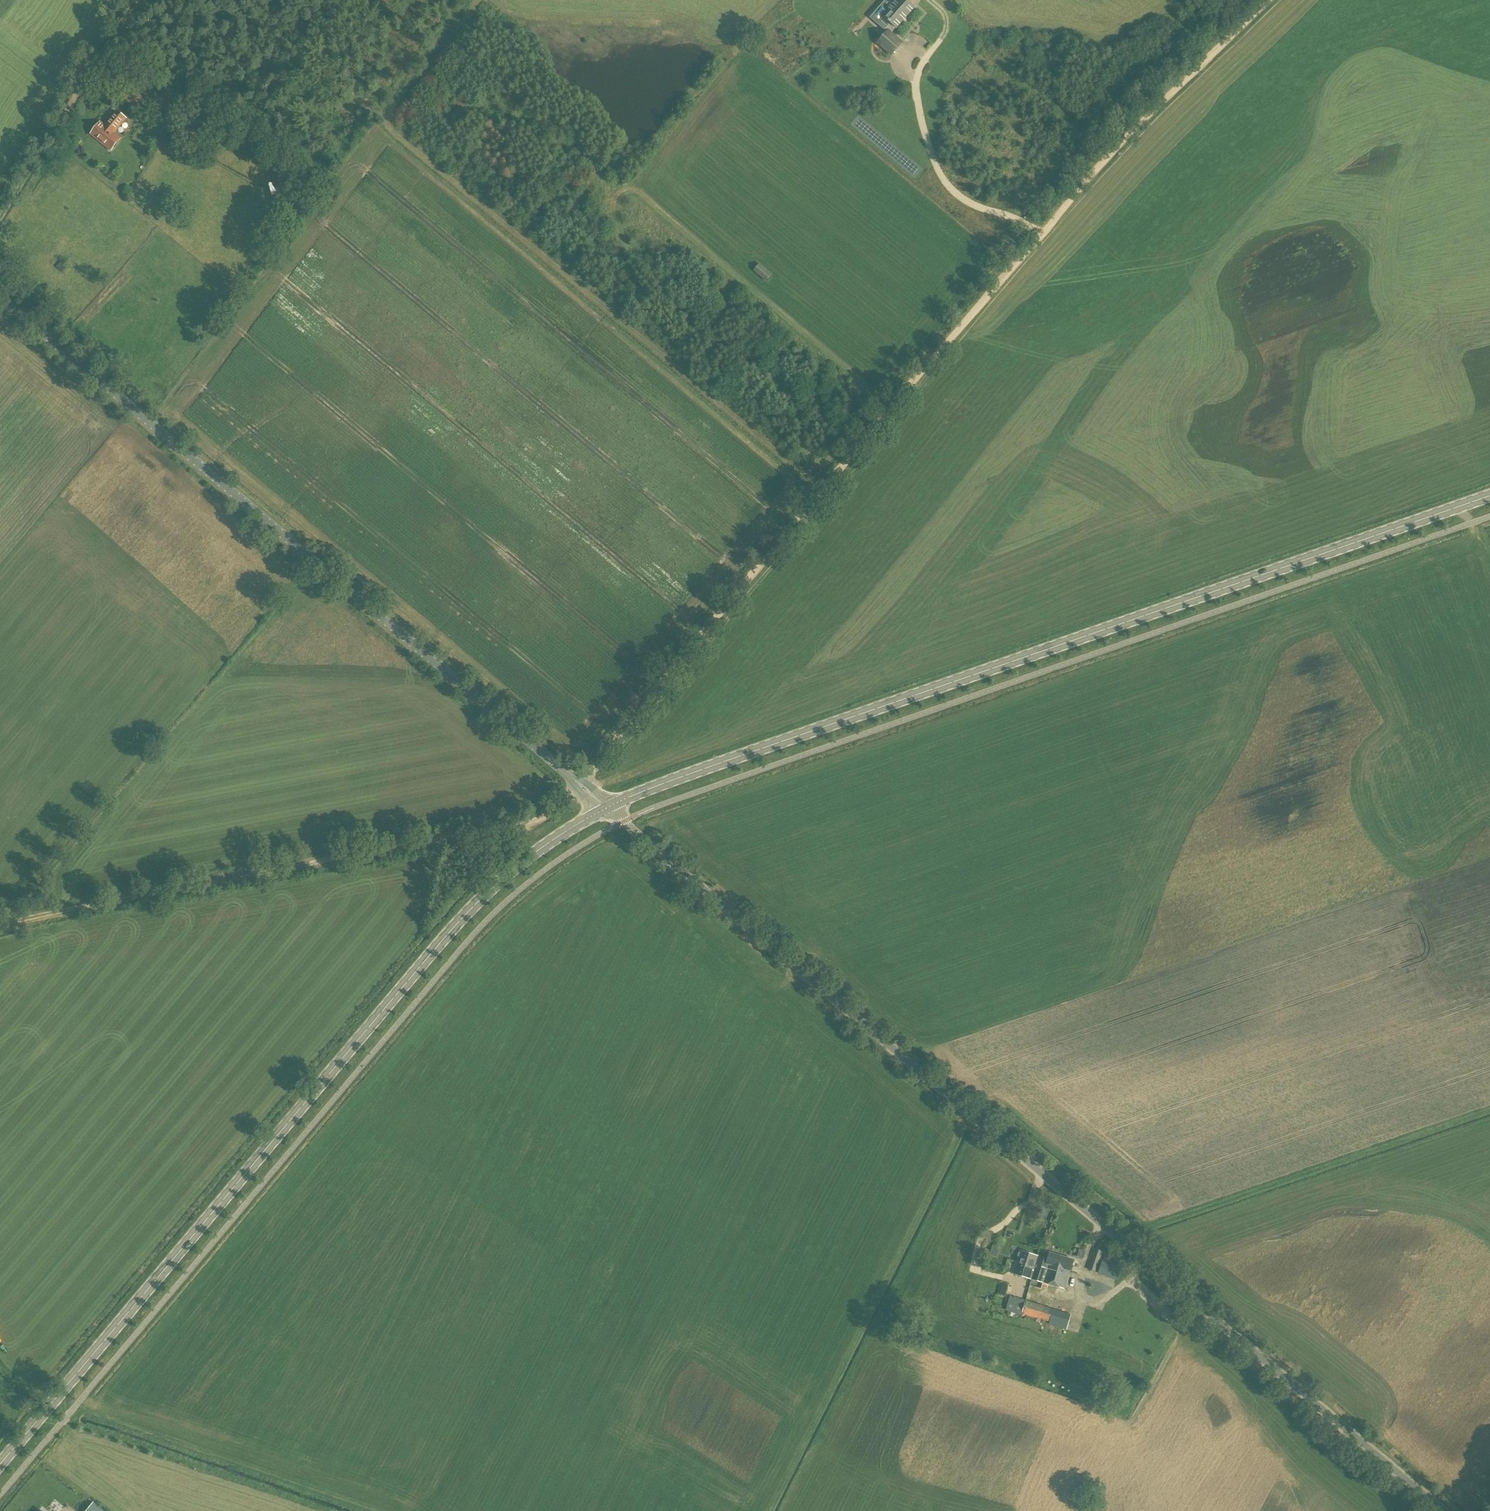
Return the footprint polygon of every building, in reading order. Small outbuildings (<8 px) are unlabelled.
[(915,7),(910,3),(912,0),(896,0),(882,17),(889,23),(885,29),(887,31),(877,43),(889,54),(902,40),(892,32),(894,28),(896,30),(915,7)] [(115,132),(126,118),(116,111),(105,125),(101,122),(91,134),(111,150),(121,137),(115,132)] [(172,141),(181,132),(175,126),(169,132),(170,132),(167,135),(172,141)] [(266,154),(272,147),(266,143),(261,150),(266,154)] [(764,283),(770,276),(757,264),(751,272),(764,283)] [(994,1253),(1000,1255),(1002,1246),(996,1245),(994,1253)] [(1096,1272),(1102,1252),(1095,1249),(1088,1270),(1096,1272)] [(1020,1251),(1013,1274),(1032,1279),(1063,1289),(1069,1270),(1071,1271),(1075,1258),(1049,1250),(1046,1259),(1038,1256),(1020,1251)] [(1117,1280),(1123,1263),(1104,1256),(1098,1273),(1117,1280)] [(1008,1309),(1023,1315),(1028,1302),(1013,1296),(1008,1309)] [(1066,1329),(1071,1314),(1045,1306),(1041,1320),(1049,1322),(1049,1324),(1066,1329)] [(93,1503),(86,1510),(103,1510),(93,1503)]
